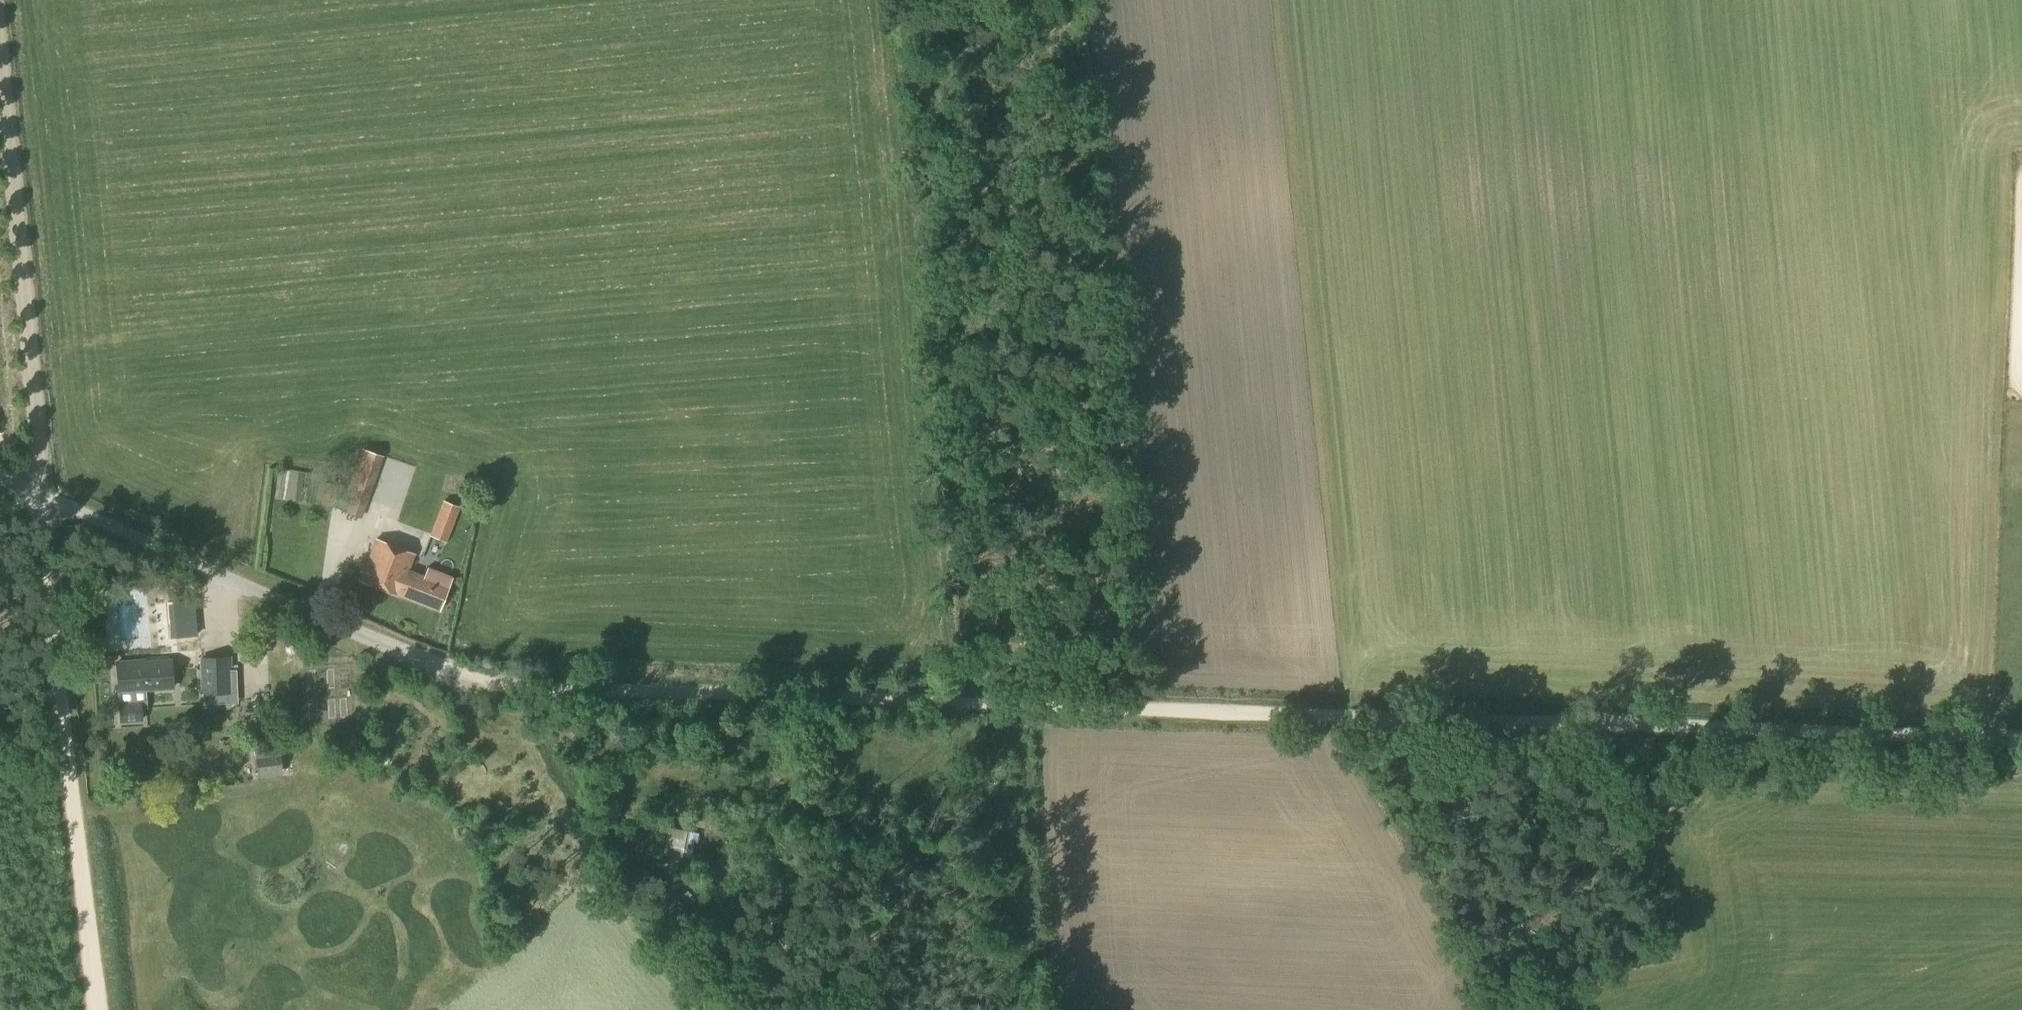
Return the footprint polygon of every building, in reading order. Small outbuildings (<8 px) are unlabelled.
[(401,434),(406,420),(394,416),(389,430),(401,434)] [(379,467),(396,468),(397,434),(372,433),(370,487),(378,488),(379,467)] [(333,507),(337,486),(325,483),(320,504),(333,507)] [(361,518),(369,495),(353,489),(345,512),(361,518)] [(447,542),(460,507),(442,500),(429,535),(447,542)] [(398,596),(408,570),(414,554),(375,538),(359,580),(398,596)] [(408,570),(398,596),(438,611),(451,576),(427,567),(424,576),(408,570)] [(127,644),(149,643),(146,604),(124,606),(127,644)] [(200,696),(219,695),(218,657),(199,658),(200,696)] [(145,663),(144,660),(114,662),(117,702),(111,702),(113,723),(144,721),(142,700),(135,701),(134,690),(174,688),(172,661),(145,663)] [(257,777),(282,774),(279,753),(254,756),(257,777)] [(682,858),(688,831),(669,827),(663,854),(682,858)]
